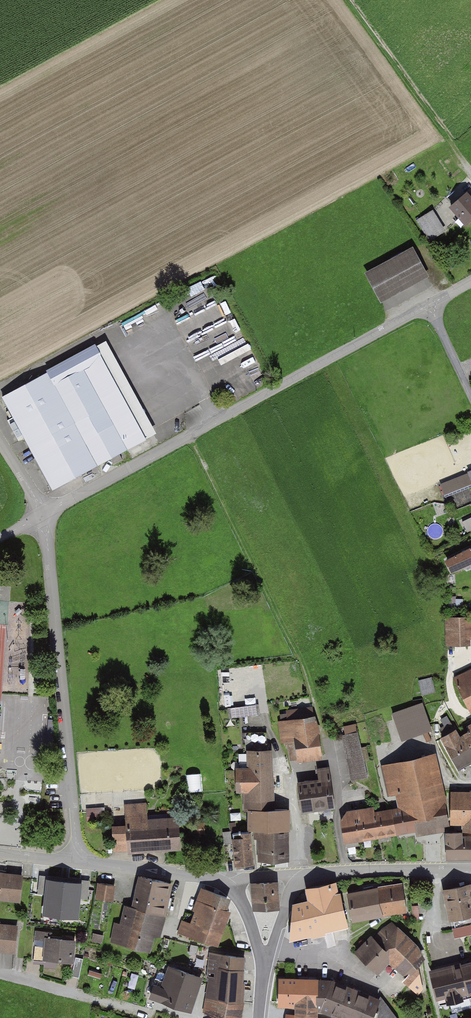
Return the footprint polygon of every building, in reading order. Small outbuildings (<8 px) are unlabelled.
[(446,208),(462,228),(470,221),(470,202),(464,194),(446,208)] [(431,240),(447,228),(433,208),(416,219),(431,240)] [(410,247),(362,274),(378,304),(427,277),(410,247)] [(0,396),(0,397),(51,492),(154,437),(103,341),(0,396)] [(439,486),(450,513),(470,505),(470,473),(439,486)] [(440,561),(447,574),(470,562),(470,546),(440,561)] [(470,617),(445,618),(445,646),(470,646),(470,617)] [(453,677),(470,713),(470,668),(453,677)] [(420,679),(423,692),(436,690),(433,676),(420,679)] [(233,715),(259,712),(257,703),(232,706),(233,715)] [(422,703),(391,714),(401,742),(432,731),(422,703)] [(318,713),(276,719),(280,745),(291,743),(295,766),(325,762),(318,713)] [(457,768),(470,761),(470,720),(463,724),(468,734),(458,739),(453,730),(441,737),(457,768)] [(357,732),(340,736),(351,781),(368,777),(357,732)] [(271,745),(241,746),(241,763),(230,764),(231,792),(242,792),(243,809),(273,809),(271,745)] [(436,755),(381,766),(387,798),(395,796),(397,808),(375,812),(374,806),(347,811),(340,821),(345,846),(416,832),(417,836),(450,830),(445,803),(446,803),(436,755)] [(318,782),(296,784),(300,812),(333,808),(328,765),(316,767),(318,782)] [(451,792),(450,826),(463,826),(463,833),(470,833),(470,793),(451,792)] [(123,839),(124,853),(177,850),(176,815),(147,816),(146,801),(123,802),(124,824),(109,824),(109,840),(123,839)] [(103,807),(86,808),(87,821),(104,821),(103,807)] [(287,810),(245,811),(245,832),(255,832),(255,864),(288,864),(287,810)] [(445,833),(445,861),(470,860),(470,837),(462,837),(462,833),(445,833)] [(249,834),(230,835),(232,866),(250,865),(249,834)] [(0,873),(0,902),(19,903),(22,876),(0,873)] [(169,886),(136,878),(130,907),(122,905),(117,925),(112,924),(108,944),(145,952),(150,934),(157,936),(169,886)] [(275,881),(249,883),(251,911),(277,909),(275,881)] [(82,886),(44,882),(40,921),(78,925),(82,886)] [(302,901),(288,903),(286,935),(288,945),(347,930),(340,905),(333,882),(303,887),(304,891),(300,892),(302,901)] [(439,889),(447,921),(470,915),(470,892),(468,882),(439,889)] [(112,887),(96,884),(94,900),(110,902),(112,887)] [(401,884),(345,893),(350,921),(405,912),(401,884)] [(231,899),(200,888),(188,924),(181,922),(177,934),(215,947),(231,899)] [(390,921),(371,939),(390,959),(387,963),(413,990),(421,981),(422,964),(420,950),(390,921)] [(0,924),(0,952),(12,953),(14,926),(0,924)] [(369,937),(352,952),(374,975),(387,963),(390,959),(371,939),(369,937)] [(73,942),(42,938),(40,960),(70,963),(73,942)] [(202,1013),(214,1017),(237,1017),(243,958),(208,955),(202,1013)] [(428,967),(436,998),(443,997),(446,1006),(462,1002),(460,996),(470,993),(470,956),(428,967)] [(201,977),(167,965),(158,988),(150,985),(145,997),(188,1013),(201,977)] [(314,981),(275,980),(275,1007),(291,1007),(314,1008),(314,981)] [(314,981),(314,1008),(314,1011),(333,1017),(370,1017),(377,999),(327,980),(314,981)] [(377,999),(370,1017),(397,1017),(379,996),(377,999)] [(291,1007),(291,1015),(276,1015),(275,1017),(306,1017),(306,1016),(314,1016),(314,1011),(314,1008),(291,1007)]
